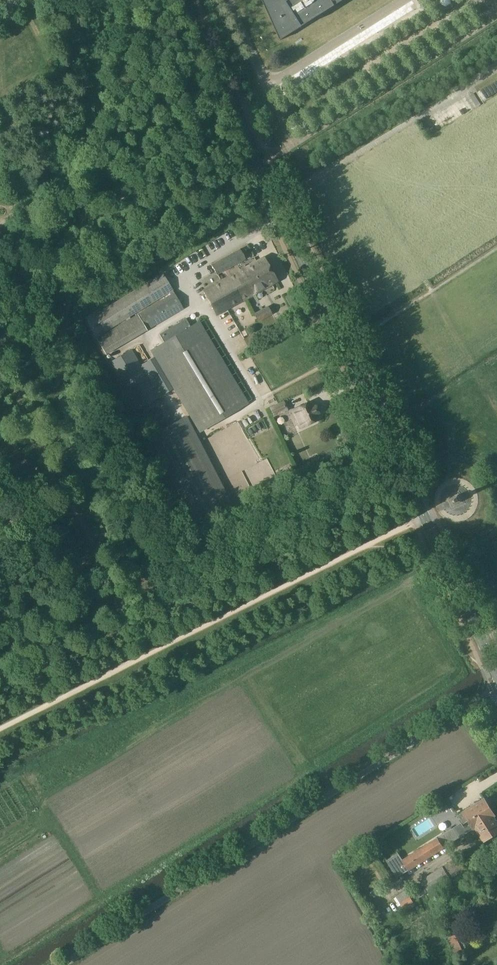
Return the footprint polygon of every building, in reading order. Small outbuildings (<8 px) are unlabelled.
[(281,40),(302,27),(312,43),(318,39),(358,15),(349,1),(309,25),(308,23),(346,0),(263,0),(281,40)] [(240,249),(212,265),(217,274),(245,258),(240,249)] [(264,256),(204,289),(217,314),(278,281),(264,256)] [(106,330),(173,289),(163,273),(96,314),(106,330)] [(139,313),(148,329),(183,308),(174,292),(139,313)] [(268,306),(254,314),(258,321),(272,314),(268,306)] [(119,343),(146,327),(138,313),(97,338),(106,354),(120,345),(119,343)] [(206,427),(246,403),(198,322),(191,327),(186,318),(160,333),(170,351),(162,356),(160,353),(141,365),(132,349),(110,362),(138,409),(174,387),(191,416),(198,429),(205,425),(206,427)] [(253,333),(243,339),(247,346),(257,340),(253,333)] [(270,407),(274,415),(287,409),(284,401),(270,407)] [(315,404),(310,407),(308,402),(292,410),(300,428),(316,420),(315,416),(319,414),(315,404)] [(233,507),(187,417),(150,436),(196,526),(233,507)] [(387,860),(397,877),(461,836),(475,827),(494,816),(493,815),(495,815),(484,798),(464,811),(464,812),(459,815),(464,824),(469,820),(471,823),(464,828),(461,823),(455,826),(402,860),(398,852),(387,860)] [(494,816),(475,827),(484,841),(496,832),(496,821),(494,816)] [(475,848),(460,858),(466,868),(481,858),(475,848)] [(429,891),(466,868),(460,858),(458,856),(443,866),(422,879),(424,881),(413,888),(416,893),(419,898),(430,891),(429,891)] [(461,872),(464,877),(482,867),(478,861),(461,872)] [(416,893),(410,896),(413,901),(414,903),(416,905),(421,901),(419,898),(416,893)] [(400,903),(403,908),(413,901),(410,896),(400,903)] [(452,929),(445,932),(455,954),(463,950),(452,929)]
